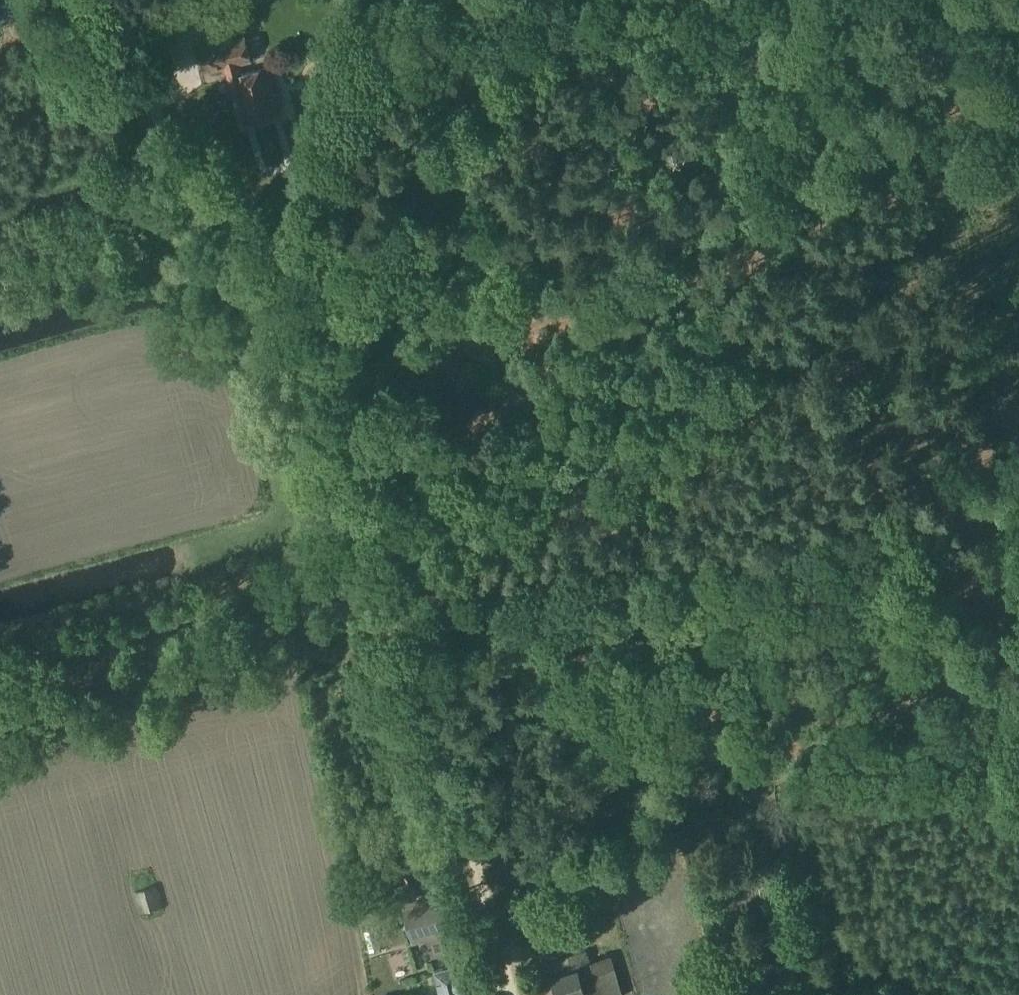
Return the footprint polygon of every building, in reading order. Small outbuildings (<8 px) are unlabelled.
[(268,68),(241,75),(238,63),(251,60),(245,37),(202,48),(208,71),(231,65),(234,77),(229,78),(232,93),(238,92),(245,120),(280,111),(268,68)] [(140,912),(162,906),(156,886),(135,892),(140,912)] [(404,909),(413,943),(450,933),(441,900),(404,909)] [(559,994),(600,994),(589,960),(586,951),(549,962),(559,994)] [(457,964),(434,970),(441,994),(466,994),(457,964)]
